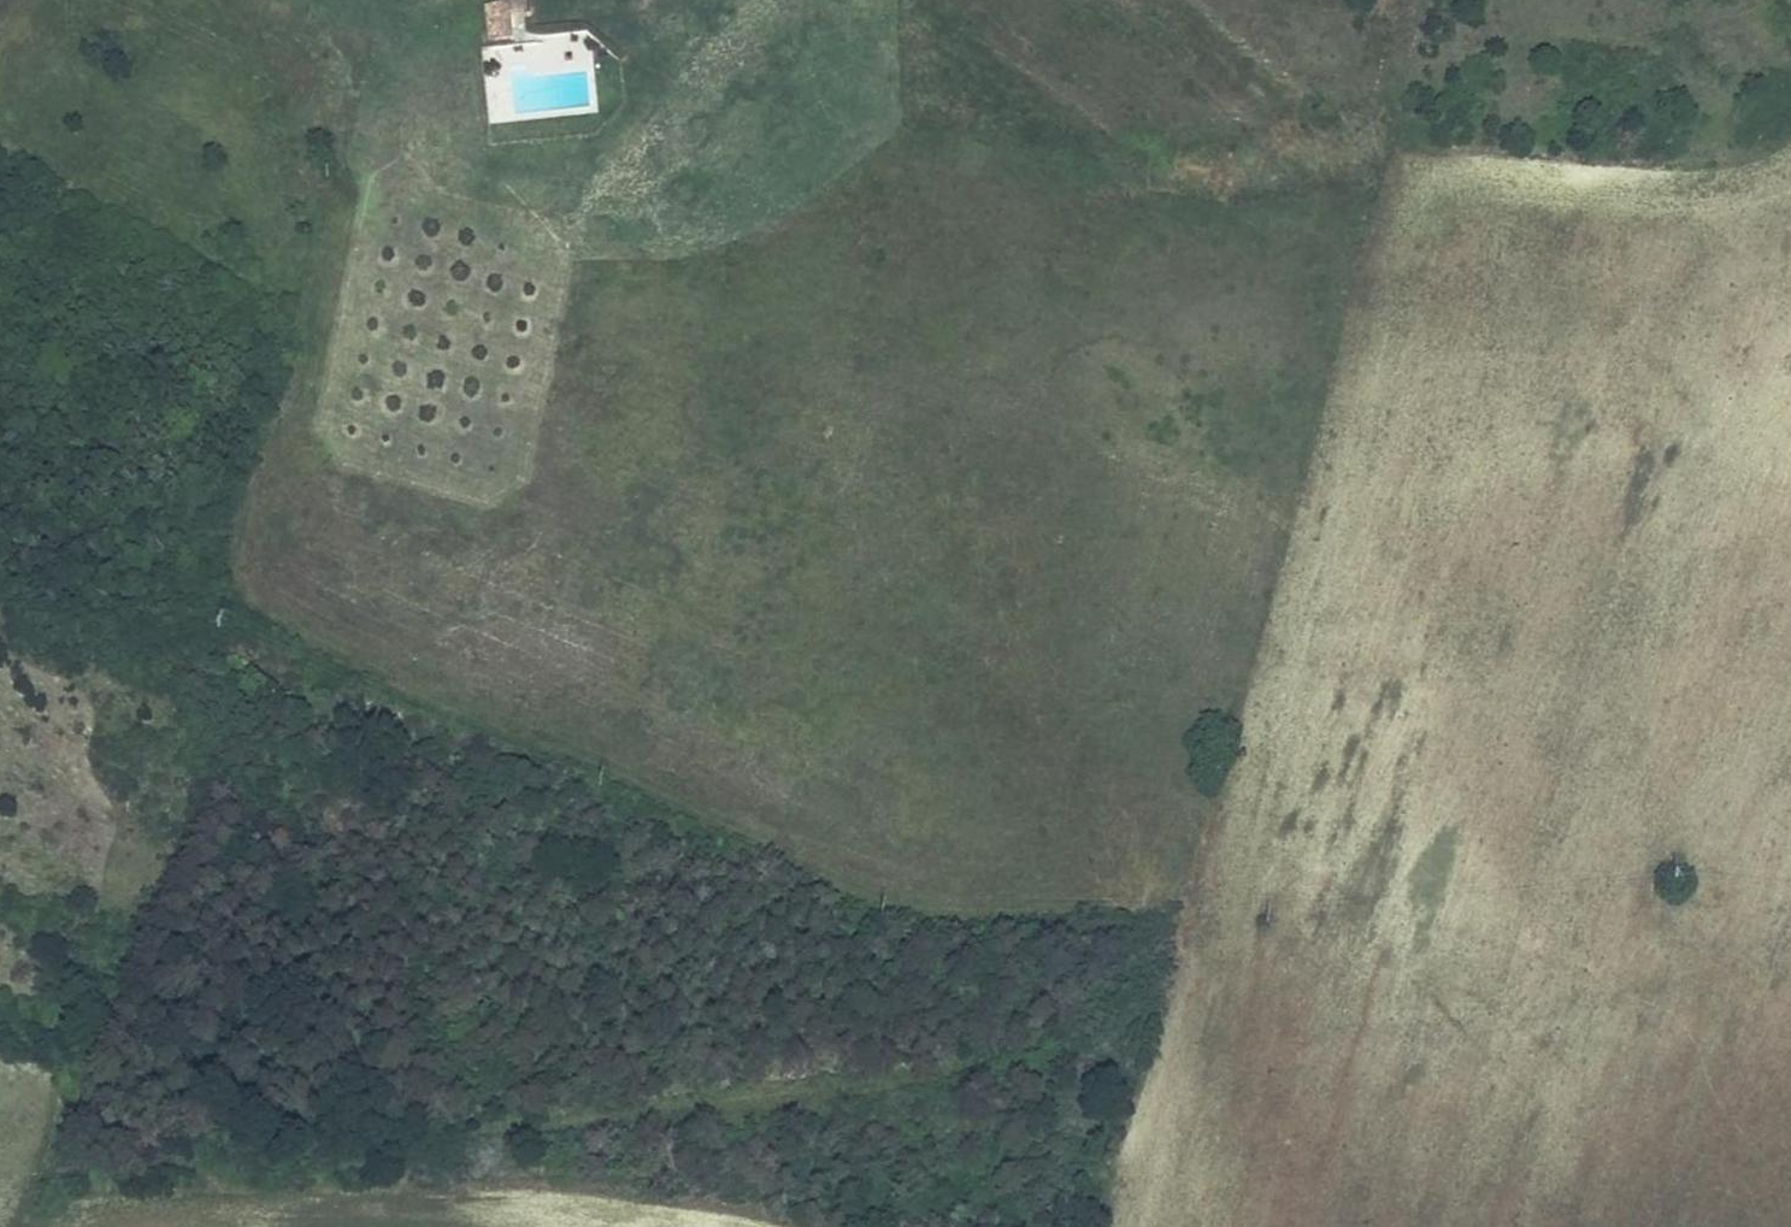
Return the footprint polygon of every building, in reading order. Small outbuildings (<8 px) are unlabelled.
[(510,19),(526,18),(525,0),(499,0),(499,9),(485,10),(488,47),(512,45),(510,19)]
